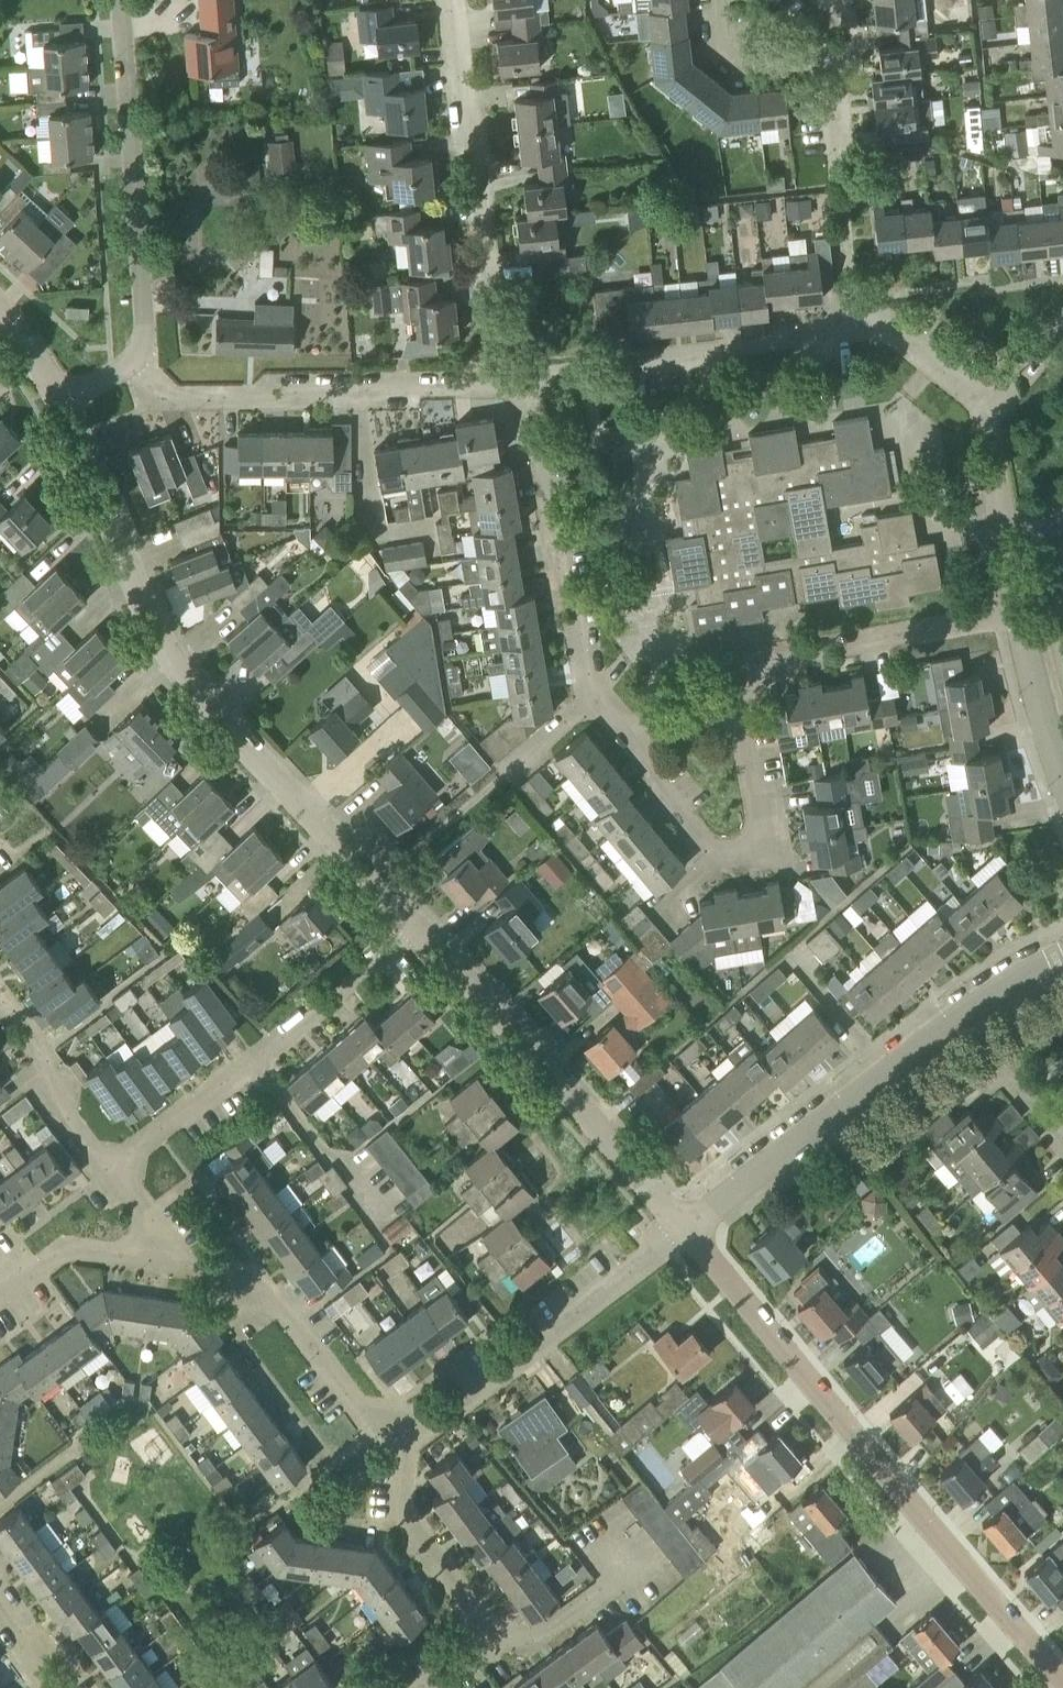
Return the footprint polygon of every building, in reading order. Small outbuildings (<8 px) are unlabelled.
[(208,71),(209,85),(239,83),(238,68),(237,68),(232,0),(199,0),(201,32),(185,34),(188,72),(208,71)] [(494,15),(510,13),(512,26),(541,23),(548,22),(547,7),(534,9),(533,0),(492,0),(494,15)] [(605,7),(597,0),(588,0),(589,14),(606,13),(605,7)] [(687,0),(620,0),(616,0),(617,12),(640,10),(648,9),(683,5),(683,6),(688,5),(687,0)] [(876,24),(898,22),(899,34),(927,31),(927,30),(944,28),(944,22),(926,17),(914,19),(911,0),(874,0),(876,24)] [(1026,2),(1014,3),(1015,14),(1062,9),(1061,0),(1026,0),(1026,2)] [(638,39),(650,38),(686,34),(683,6),(683,5),(648,9),(649,27),(637,28),(638,39)] [(387,21),(386,6),(356,9),(359,38),(377,37),(379,53),(419,49),(415,18),(387,21)] [(1015,14),(1016,25),(1029,23),(1031,40),(1062,37),(1062,21),(1062,9),(1015,14)] [(995,18),(980,20),(983,38),(997,36),(995,18)] [(541,23),(512,26),(513,38),(497,40),(497,41),(492,41),(492,42),(497,42),(500,72),(540,67),(537,37),(542,37),(541,23)] [(31,31),(33,66),(86,62),(85,57),(90,55),(89,44),(84,42),(84,40),(61,41),(60,28),(31,31)] [(881,67),(881,75),(919,71),(918,57),(937,55),(935,35),(928,36),(927,31),(899,34),(901,46),(879,48),(880,65),(875,66),(875,67),(881,67)] [(652,58),(654,71),(685,62),(689,59),(686,34),(650,38),(651,47),(647,47),(648,59),(652,58)] [(1031,40),(1033,57),(1020,59),(1021,69),(1033,68),(1062,65),(1062,37),(1031,40)] [(344,54),(327,56),(329,75),(346,73),(344,54)] [(689,59),(685,62),(654,71),(672,88),(667,93),(676,101),(681,96),(689,102),(710,76),(689,59)] [(87,86),(86,62),(33,66),(33,67),(27,67),(28,89),(37,89),(38,102),(65,100),(65,88),(87,86)] [(1033,68),(1034,79),(1046,78),(1048,95),(1062,93),(1062,65),(1033,68)] [(395,89),(393,70),(363,72),(367,110),(385,108),(387,127),(426,122),(422,86),(395,89)] [(868,104),(922,97),(919,71),(881,75),(871,76),(873,93),(867,94),(867,95),(873,94),(874,102),(868,103),(868,104)] [(704,116),(717,127),(729,97),(730,92),(710,76),(689,102),(696,108),(692,113),(700,121),(704,116)] [(514,98),(517,128),(557,124),(570,122),(567,90),(558,91),(557,79),(528,82),(530,95),(514,97),(509,98),(510,99),(514,98)] [(978,79),(961,82),(963,95),(980,93),(978,79)] [(785,86),(756,89),(760,123),(777,122),(779,135),(790,134),(785,86)] [(730,92),(729,97),(717,127),(739,125),(740,132),(751,131),(750,124),(751,124),(753,137),(761,136),(759,123),(760,123),(756,89),(730,92)] [(1049,109),(1049,111),(1037,113),(1038,124),(1062,121),(1062,93),(1048,95),(1049,109)] [(928,138),(923,99),(923,97),(922,97),(868,104),(874,104),(875,112),(869,112),(869,114),(875,113),(877,130),(881,130),(882,143),(900,141),(928,138)] [(66,112),(65,100),(38,102),(39,123),(36,124),(37,137),(91,133),(89,110),(66,112)] [(1000,109),(980,110),(982,131),(1001,130),(1000,109)] [(1038,124),(1036,124),(1039,152),(1062,150),(1062,121),(1038,124)] [(557,124),(517,128),(521,159),(537,157),(538,170),(567,167),(565,152),(560,153),(557,124)] [(982,135),(973,125),(958,138),(968,149),(970,147),(977,149),(982,144),(981,137),(982,135)] [(39,160),(42,160),(43,172),(71,171),(70,158),(93,156),(91,133),(37,137),(39,160)] [(268,141),(270,171),(296,169),(293,138),(268,141)] [(403,141),(410,140),(410,139),(367,143),(371,181),(392,179),(394,196),(433,191),(429,155),(404,158),(403,141)] [(0,189),(0,211),(18,191),(19,192),(34,175),(24,166),(9,183),(2,191),(0,189)] [(523,185),(527,215),(566,211),(563,181),(568,181),(567,167),(538,170),(540,183),(523,185)] [(784,188),(783,175),(765,176),(766,189),(784,188)] [(976,213),(958,215),(962,250),(989,247),(990,247),(986,210),(985,199),(983,178),(973,179),(974,188),(972,188),(974,201),(976,213)] [(10,253),(37,223),(21,207),(28,200),(19,192),(18,191),(0,211),(0,213),(8,220),(0,229),(0,244),(10,253)] [(1043,217),(1046,252),(1062,250),(1062,195),(1058,195),(1059,203),(1060,215),(1043,217)] [(811,196),(787,198),(788,213),(812,211),(811,196)] [(906,245),(933,242),(934,242),(930,207),(929,207),(912,209),(911,197),(901,198),(902,210),(906,245)] [(1012,197),(1001,198),(1002,208),(1013,208),(1012,197)] [(934,253),(962,250),(958,215),(945,216),(944,198),(929,200),(929,207),(930,207),(934,242),(933,242),(934,253)] [(770,199),(756,201),(758,219),(772,217),(770,199)] [(878,248),(906,245),(902,210),(884,212),(882,199),(872,200),(878,248)] [(752,201),(739,202),(740,216),(753,214),(752,201)] [(718,203),(703,204),(704,220),(719,219),(718,203)] [(697,206),(682,208),(685,229),(700,228),(697,206)] [(1018,255),(1046,252),(1043,217),(1026,219),(1025,206),(1014,208),(1018,255)] [(1002,208),(986,210),(990,247),(989,247),(990,258),(1018,255),(1014,208),(1013,208),(1002,208)] [(417,209),(387,212),(372,214),(374,232),(389,230),(390,241),(408,239),(411,268),(421,266),(422,275),(448,272),(447,263),(450,263),(447,239),(443,239),(441,224),(419,227),(417,209)] [(567,223),(566,211),(527,215),(516,216),(519,248),(536,246),(537,260),(539,276),(585,271),(584,253),(565,255),(564,241),(558,242),(556,224),(567,223)] [(44,216),(37,223),(10,253),(27,268),(42,252),(52,260),(70,240),(44,216)] [(789,254),(791,266),(794,301),(822,298),(821,285),(834,283),(829,234),(814,236),(816,250),(806,252),(789,254)] [(260,247),(259,275),(273,276),(273,274),(287,275),(287,265),(273,265),(274,248),(260,247)] [(763,268),(767,304),(794,301),(791,266),(774,268),(772,256),(762,257),(763,268)] [(685,328),(681,294),(679,281),(663,282),(661,261),(650,262),(652,284),(657,331),(685,328)] [(740,318),(737,283),(719,285),(718,272),(717,265),(706,266),(707,278),(713,321),(740,318)] [(768,315),(767,304),(763,268),(752,269),(753,281),(737,283),(740,318),(768,315)] [(434,278),(399,282),(372,285),(375,313),(404,310),(405,320),(416,319),(418,338),(458,334),(454,297),(436,299),(434,278)] [(707,278),(697,279),(699,292),(681,294),(685,328),(713,325),(713,321),(707,278)] [(629,334),(657,331),(652,284),(635,286),(624,287),(626,308),(629,334)] [(254,320),(217,319),(217,350),(292,352),(293,303),(278,302),(255,301),(254,320)] [(877,521),(860,524),(863,542),(831,547),(824,504),(833,503),(891,493),(887,469),(884,447),(873,449),(868,415),(833,421),(836,440),(825,442),(824,437),(797,442),(794,425),(748,433),(752,453),(723,458),(720,438),(685,444),(690,478),(675,481),(681,516),(684,536),(665,539),(674,587),(698,583),(702,603),(690,605),(696,640),(731,634),(729,623),(763,617),(761,606),(795,600),(794,597),(803,595),(804,599),(838,593),(840,604),(873,598),(875,609),(910,603),(908,592),(941,586),(935,551),(929,552),(927,541),(917,543),(911,510),(876,516),(877,521)] [(457,436),(421,442),(428,480),(446,477),(447,483),(457,481),(456,475),(472,473),(475,494),(462,496),(463,500),(457,501),(454,489),(436,492),(440,514),(442,513),(447,512),(459,510),(458,509),(469,507),(469,509),(516,500),(510,464),(494,466),(492,455),(499,454),(493,417),(455,423),(457,436)] [(10,461),(3,453),(21,438),(2,418),(0,419),(0,471),(10,461)] [(617,423),(616,423),(604,425),(608,450),(621,448),(617,423)] [(262,471),(262,432),(238,433),(238,444),(224,444),(224,471),(262,471)] [(285,471),(285,432),(262,432),(262,471),(285,471)] [(308,471),(308,432),(285,432),(285,471),(285,478),(308,478),(308,471)] [(346,468),(345,443),(332,443),(332,432),(308,432),(308,471),(323,471),(332,489),(351,489),(351,468),(346,468)] [(171,433),(148,442),(165,483),(186,475),(194,493),(208,488),(193,454),(181,458),(171,433)] [(408,438),(397,439),(404,484),(405,484),(409,505),(408,506),(410,518),(425,515),(420,481),(428,480),(421,442),(409,444),(408,438)] [(380,488),(404,484),(397,439),(396,440),(397,446),(373,450),(380,488)] [(165,483),(148,442),(128,450),(149,504),(170,496),(165,483)] [(0,501),(0,525),(22,548),(50,521),(24,493),(7,509),(0,501)] [(520,524),(516,500),(469,509),(474,531),(512,526),(520,524)] [(410,518),(408,506),(394,508),(396,520),(410,518)] [(174,521),(179,535),(215,521),(210,507),(174,521)] [(251,522),(261,522),(261,510),(250,510),(251,522)] [(262,522),(284,522),(287,522),(287,512),(262,512),(262,522)] [(436,522),(439,537),(451,535),(448,520),(447,512),(442,513),(443,521),(436,522)] [(188,580),(232,561),(220,532),(218,533),(218,520),(215,521),(179,535),(184,546),(195,542),(198,550),(171,561),(180,583),(188,580)] [(323,525),(312,536),(324,548),(335,538),(323,525)] [(304,527),(294,527),(297,536),(306,546),(310,550),(310,538),(310,526),(304,526),(304,527)] [(516,548),(512,526),(474,531),(478,555),(516,548)] [(454,550),(451,535),(439,537),(441,552),(454,550)] [(414,567),(427,564),(423,541),(410,543),(414,567)] [(414,567),(410,543),(396,545),(400,569),(414,567)] [(400,569),(396,545),(383,547),(387,571),(400,569)] [(520,572),(516,548),(478,555),(463,557),(467,580),(470,580),(520,572)] [(223,590),(239,609),(267,583),(258,574),(249,581),(240,559),(232,562),(232,561),(188,580),(196,601),(223,590)] [(0,593),(0,604),(7,611),(15,604),(30,620),(71,582),(55,565),(35,584),(23,571),(0,593)] [(267,583),(239,609),(248,619),(228,637),(243,654),(288,613),(273,597),(277,594),(290,583),(281,572),(267,583)] [(523,594),(520,572),(470,580),(473,594),(463,596),(464,605),(494,600),(523,594)] [(408,597),(418,589),(408,577),(398,586),(408,597)] [(38,663),(66,637),(57,627),(87,599),(71,582),(30,620),(42,632),(3,668),(17,683),(38,663)] [(408,597),(423,613),(423,612),(431,611),(426,588),(418,589),(408,597)] [(494,600),(498,624),(536,617),(532,593),(523,594),(494,600)] [(319,641),(320,640),(343,619),(344,618),(332,605),(308,627),(306,625),(303,629),(288,613),(243,654),(259,671),(279,653),(288,663),(316,638),(319,641)] [(405,688),(397,695),(426,728),(446,711),(430,623),(423,615),(385,647),(397,661),(388,669),(405,688)] [(437,618),(439,634),(453,632),(450,616),(437,618)] [(540,640),(536,617),(498,624),(479,627),(483,651),(502,647),(540,640)] [(356,634),(343,619),(320,640),(327,649),(339,638),(343,635),(348,640),(356,634)] [(75,646),(66,637),(38,663),(48,674),(65,659),(80,674),(111,644),(96,627),(75,646)] [(453,632),(439,634),(441,648),(455,646),(453,632)] [(544,664),(540,640),(502,647),(505,659),(487,662),(489,674),(507,671),(544,664)] [(127,661),(111,644),(80,674),(66,687),(80,703),(77,705),(87,716),(116,690),(107,680),(127,661)] [(949,706),(991,699),(989,687),(982,689),(979,673),(964,675),(960,655),(941,659),(949,706)] [(460,679),(457,663),(445,665),(447,681),(460,679)] [(507,671),(511,695),(548,688),(544,664),(507,671)] [(881,695),(899,693),(896,666),(878,669),(881,695)] [(36,669),(24,680),(35,693),(47,681),(36,669)] [(868,700),(867,694),(863,673),(851,675),(852,682),(838,685),(844,719),(869,715),(871,726),(885,723),(881,697),(868,700)] [(460,679),(447,681),(449,695),(462,693),(460,679)] [(844,719),(838,685),(822,688),(821,681),(809,683),(817,724),(844,719)] [(1,688),(10,697),(16,691),(7,682),(1,688)] [(817,724),(809,683),(798,685),(799,692),(784,694),(785,703),(772,705),(777,732),(805,726),(808,743),(819,741),(816,724),(817,724)] [(351,727),(374,706),(358,688),(335,709),(334,707),(310,729),(334,757),(358,735),(351,727)] [(506,719),(500,724),(517,743),(544,720),(543,713),(552,711),(548,688),(511,695),(515,718),(506,719)] [(899,721),(894,695),(881,697),(885,723),(899,721)] [(951,747),(977,743),(975,729),(988,727),(986,711),(993,710),(991,699),(949,706),(953,732),(948,733),(951,747)] [(103,738),(120,756),(132,745),(153,766),(179,742),(142,703),(103,738)] [(913,713),(900,715),(902,730),(915,728),(913,713)] [(86,724),(70,739),(58,750),(72,765),(100,739),(86,724)] [(500,724),(490,732),(507,752),(517,743),(500,724)] [(585,730),(555,755),(571,774),(600,749),(585,730)] [(507,752),(490,732),(479,740),(496,761),(507,752)] [(470,782),(490,764),(469,739),(449,757),(470,782)] [(969,785),(1010,778),(1008,766),(1001,768),(999,752),(979,755),(977,743),(951,747),(953,762),(964,760),(969,785)] [(587,792),(616,768),(600,749),(571,774),(587,792)] [(401,751),(376,774),(385,784),(391,779),(395,783),(374,802),(400,831),(428,806),(412,788),(424,778),(401,751)] [(903,774),(928,770),(925,756),(901,760),(903,774)] [(821,761),(806,763),(808,778),(823,775),(821,761)] [(15,766),(7,774),(20,789),(22,787),(33,777),(34,776),(25,766),(15,766)] [(631,786),(616,768),(587,792),(602,811),(625,792),(631,786)] [(863,824),(859,799),(864,798),(861,778),(872,776),(870,768),(846,772),(848,786),(816,791),(819,804),(803,807),(806,823),(799,824),(801,836),(843,828),(863,824)] [(814,778),(816,791),(848,786),(846,772),(814,778)] [(172,835),(177,830),(219,790),(203,773),(183,792),(171,779),(144,806),(172,835)] [(518,786),(534,805),(544,797),(528,778),(518,786)] [(965,827),(991,823),(989,810),(1008,806),(1005,790),(1012,789),(1010,778),(969,785),(958,787),(962,813),(949,815),(953,839),(967,837),(965,827)] [(235,806),(219,790),(177,830),(192,846),(186,851),(196,862),(224,835),(215,825),(235,806)] [(625,792),(602,811),(595,817),(611,835),(640,811),(625,792)] [(544,797),(534,805),(543,816),(553,808),(544,797)] [(656,829),(640,811),(611,835),(626,854),(656,829)] [(435,857),(448,872),(441,878),(461,901),(477,888),(485,898),(507,879),(489,857),(479,847),(490,832),(488,834),(476,821),(435,857)] [(575,834),(565,821),(555,830),(565,842),(575,834)] [(965,827),(967,837),(968,840),(993,836),(991,823),(965,827)] [(843,828),(801,836),(803,847),(810,845),(813,861),(828,858),(830,872),(861,867),(858,852),(847,854),(845,840),(867,836),(865,824),(863,824),(843,828)] [(224,835),(196,862),(190,868),(190,867),(168,889),(179,900),(215,872),(227,884),(238,873),(269,843),(253,826),(233,845),(224,835)] [(641,871),(670,847),(656,829),(626,854),(641,871)] [(524,847),(536,860),(553,846),(542,832),(524,847)] [(575,834),(565,842),(581,860),(591,852),(575,834)] [(939,840),(938,840),(939,852),(939,853),(952,853),(952,850),(952,840),(939,840)] [(50,848),(59,857),(65,851),(57,842),(50,848)] [(285,859),(269,843),(238,873),(252,889),(241,899),(236,904),(250,918),(258,912),(257,912),(279,893),(265,878),(285,859)] [(641,871),(655,889),(656,889),(685,865),(670,847),(641,871)] [(558,882),(571,870),(553,849),(535,865),(541,872),(545,868),(558,882)] [(68,867),(74,860),(65,851),(59,857),(68,867)] [(190,868),(196,862),(186,851),(180,857),(190,868)] [(596,878),(607,870),(591,852),(581,860),(596,878)] [(906,854),(897,863),(905,873),(915,864),(906,854)] [(74,860),(68,867),(76,876),(83,869),(74,860)] [(979,885),(1004,916),(1023,900),(1011,886),(1021,878),(1007,861),(979,885)] [(905,873),(897,863),(886,872),(895,881),(905,873)] [(26,866),(0,885),(0,936),(6,945),(34,925),(48,914),(32,893),(41,887),(26,866)] [(83,869),(76,876),(85,885),(92,878),(83,869)] [(607,870),(596,878),(605,889),(616,880),(607,870)] [(509,957),(541,929),(529,916),(542,905),(524,883),(518,876),(495,897),(506,910),(484,929),(509,957)] [(779,887),(778,880),(767,882),(768,889),(753,892),(759,927),(798,920),(794,892),(785,886),(779,887)] [(985,932),(1004,916),(979,885),(959,902),(985,932)] [(861,894),(869,904),(879,895),(870,886),(861,894)] [(736,888),(725,890),(736,950),(761,946),(761,945),(758,927),(759,927),(753,892),(737,895),(736,888)] [(90,900),(97,908),(109,897),(101,889),(90,900)] [(701,914),(680,932),(698,953),(693,957),(701,966),(715,954),(736,950),(725,890),(713,892),(714,898),(699,901),(701,914)] [(299,947),(336,916),(315,891),(292,912),(292,913),(280,924),(299,947)] [(861,894),(850,903),(859,913),(869,904),(861,894)] [(116,905),(109,897),(97,908),(105,916),(116,905)] [(959,902),(942,917),(961,941),(967,948),(985,932),(959,902)] [(620,924),(626,931),(646,913),(637,903),(617,920),(620,924)] [(853,926),(840,911),(828,923),(840,937),(853,926)] [(919,926),(944,956),(961,941),(942,917),(937,911),(919,926)] [(217,968),(235,952),(240,958),(273,930),(258,912),(250,918),(251,920),(226,941),(227,943),(209,958),(217,968)] [(655,923),(646,913),(626,931),(634,941),(655,923)] [(617,920),(612,915),(600,926),(608,935),(620,924),(617,920)] [(634,941),(639,946),(643,951),(663,933),(655,923),(634,941)] [(34,925),(6,945),(14,955),(8,959),(15,969),(48,944),(34,925)] [(806,941),(816,952),(835,936),(825,925),(806,941)] [(919,926),(901,942),(926,972),(944,956),(919,926)] [(698,953),(680,932),(670,941),(672,943),(688,960),(693,956),(693,957),(698,953)] [(663,933),(643,951),(652,961),(654,958),(672,943),(670,941),(663,933)] [(835,936),(816,952),(824,962),(843,945),(835,936)] [(138,950),(147,961),(159,952),(150,941),(138,950)] [(907,988),(926,972),(901,942),(882,958),(907,988)] [(30,990),(61,966),(63,965),(48,944),(15,969),(22,978),(28,974),(35,984),(29,988),(30,990)] [(593,1013),(612,996),(642,970),(652,961),(643,951),(639,946),(629,954),(623,958),(615,949),(597,965),(605,974),(599,980),(602,984),(591,993),(582,1001),(593,1013)] [(170,956),(175,963),(185,956),(180,949),(170,956)] [(165,971),(175,963),(170,956),(159,964),(165,971)] [(882,958),(865,973),(890,1003),(907,988),(882,958)] [(572,964),(568,966),(539,991),(562,1018),(582,1001),(591,993),(581,981),(583,976),(583,970),(582,967),(580,964),(575,963),(572,964)] [(154,978),(165,971),(159,964),(149,971),(154,978)] [(61,966),(30,990),(54,1022),(64,1015),(68,1021),(99,998),(84,978),(75,985),(61,966)] [(760,981),(769,992),(787,976),(778,966),(760,981)] [(669,1000),(649,977),(642,970),(612,996),(627,1012),(613,1024),(611,1022),(586,1045),(596,1057),(593,1060),(602,1072),(606,1068),(608,1071),(634,1048),(623,1035),(636,1023),(639,1026),(669,1000)] [(149,971),(139,979),(144,986),(154,978),(149,971)] [(824,982),(836,997),(852,1016),(862,1007),(871,1019),(890,1003),(865,973),(856,980),(851,975),(843,982),(835,974),(824,982)] [(170,1016),(180,1031),(200,1057),(234,1031),(227,1022),(234,1017),(204,976),(183,992),(190,1001),(170,1016)] [(760,981),(750,990),(759,1001),(769,992),(760,981)] [(426,984),(415,993),(412,990),(393,1007),(416,1034),(435,1017),(435,1016),(445,1007),(426,984)] [(139,998),(130,985),(121,992),(130,1004),(139,998)] [(121,1011),(130,1004),(121,992),(112,998),(121,1011)] [(724,1012),(733,1022),(743,1014),(734,1004),(724,1012)] [(393,1007),(374,1024),(397,1050),(416,1034),(393,1007)] [(813,1007),(795,1023),(821,1053),(839,1037),(813,1007)] [(106,1012),(96,1019),(101,1026),(111,1019),(106,1012)] [(724,1012),(714,1021),(723,1031),(733,1022),(724,1012)] [(369,1058),(378,1050),(390,1063),(400,1054),(397,1050),(374,1024),(365,1014),(346,1030),(369,1058)] [(96,1019),(85,1027),(90,1034),(101,1026),(96,1019)] [(795,1023),(777,1039),(802,1069),(821,1053),(795,1023)] [(346,1030),(327,1047),(350,1075),(369,1058),(346,1030)] [(200,1057),(180,1031),(161,1046),(185,1078),(194,1071),(189,1065),(200,1057)] [(688,1044),(696,1055),(707,1045),(698,1035),(688,1044)] [(760,1093),(778,1078),(759,1054),(744,1037),(728,1052),(736,1061),(735,1063),(760,1093)] [(777,1039),(759,1054),(778,1078),(784,1085),(802,1069),(777,1039)] [(688,1044),(678,1053),(687,1063),(696,1055),(688,1044)] [(175,1085),(185,1078),(161,1046),(141,1060),(160,1086),(171,1079),(175,1085)] [(327,1047),(307,1065),(330,1092),(350,1075),(327,1047)] [(472,1060),(463,1048),(444,1064),(453,1075),(472,1060)] [(160,1086),(141,1060),(135,1052),(116,1067),(108,1057),(87,1072),(86,1073),(91,1079),(117,1113),(123,1108),(130,1118),(165,1092),(160,1086)] [(69,1064),(77,1074),(84,1069),(77,1058),(69,1064)] [(646,1069),(654,1078),(664,1070),(655,1060),(646,1069)] [(735,1063),(717,1079),(743,1109),(760,1093),(735,1063)] [(330,1092),(307,1065),(288,1082),(311,1108),(319,1116),(324,1118),(341,1103),(330,1092)] [(85,1084),(91,1079),(86,1073),(87,1072),(84,1069),(77,1074),(85,1084)] [(627,1085),(635,1095),(654,1078),(646,1069),(627,1085)] [(478,1132),(489,1146),(498,1140),(517,1124),(518,1125),(523,1121),(505,1100),(509,1097),(502,1088),(498,1091),(481,1070),(476,1074),(477,1075),(449,1097),(461,1111),(445,1123),(452,1133),(468,1120),(471,1123),(455,1136),(462,1145),(478,1132)] [(724,1125),(743,1109),(717,1079),(699,1094),(724,1125)] [(699,1094),(681,1110),(706,1140),(724,1125),(699,1094)] [(13,1103),(2,1111),(10,1122),(21,1114),(13,1103)] [(954,1151),(995,1116),(987,1107),(979,1114),(980,1116),(977,1119),(968,1109),(955,1120),(946,1110),(924,1128),(934,1139),(940,1134),(954,1151)] [(706,1140),(681,1110),(663,1126),(689,1156),(706,1140)] [(1002,1125),(995,1116),(954,1151),(944,1160),(958,1177),(998,1144),(989,1134),(993,1131),(994,1132),(1002,1125)] [(370,1117),(360,1125),(369,1136),(383,1125),(377,1118),(370,1117)] [(367,1145),(375,1155),(395,1138),(388,1129),(367,1145)] [(26,1160),(45,1187),(57,1179),(61,1184),(82,1169),(53,1130),(41,1139),(46,1145),(26,1159),(26,1160)] [(253,1143),(246,1133),(225,1148),(233,1159),(219,1170),(227,1181),(221,1185),(228,1195),(261,1170),(272,1162),(256,1141),(253,1143)] [(375,1155),(383,1165),(402,1148),(395,1138),(375,1155)] [(514,1160),(498,1140),(489,1146),(465,1165),(477,1179),(461,1192),(468,1201),(484,1188),(487,1192),(471,1204),(479,1214),(495,1201),(506,1214),(514,1208),(533,1193),(533,1194),(538,1190),(521,1168),(525,1165),(518,1156),(514,1160)] [(958,1177),(973,1194),(983,1185),(1024,1151),(1016,1141),(1008,1148),(1009,1150),(1006,1153),(998,1144),(958,1177)] [(35,1194),(45,1187),(26,1160),(26,1159),(15,1144),(4,1152),(16,1168),(6,1175),(30,1207),(40,1200),(35,1194)] [(383,1165),(391,1175),(411,1158),(402,1148),(383,1165)] [(997,1201),(992,1206),(1003,1220),(1025,1202),(1038,1191),(1027,1178),(1018,1168),(1022,1165),(1023,1167),(1032,1160),(1024,1151),(983,1185),(997,1201)] [(861,1153),(841,1170),(860,1194),(877,1172),(861,1153)] [(391,1175),(398,1184),(419,1169),(411,1158),(391,1175)] [(311,1179),(318,1174),(325,1169),(318,1159),(304,1169),(311,1179)] [(318,1174),(326,1185),(340,1174),(332,1164),(325,1170),(325,1169),(318,1174)] [(398,1184),(407,1195),(427,1178),(419,1169),(398,1184)] [(249,1210),(276,1190),(261,1170),(228,1195),(235,1204),(241,1200),(249,1210)] [(326,1185),(333,1194),(333,1193),(333,1194),(340,1189),(347,1184),(340,1174),(326,1185)] [(5,1217),(16,1208),(21,1214),(30,1207),(6,1175),(0,1179),(0,1210),(5,1217)] [(435,1189),(427,1178),(407,1195),(415,1205),(435,1189)] [(861,1206),(879,1216),(889,1198),(871,1188),(861,1206)] [(333,1193),(333,1194),(326,1199),(334,1209),(347,1199),(340,1189),(333,1194),(333,1193)] [(276,1190),(249,1210),(257,1221),(251,1225),(258,1235),(291,1210),(276,1190)] [(927,1203),(916,1212),(931,1230),(941,1221),(927,1203)] [(503,1261),(487,1274),(494,1283),(510,1270),(522,1284),(549,1262),(550,1263),(554,1259),(537,1237),(541,1234),(534,1226),(530,1229),(514,1208),(506,1214),(482,1234),(493,1248),(477,1261),(485,1270),(500,1258),(503,1261)] [(271,1240),(279,1251),(305,1230),(291,1210),(258,1235),(265,1244),(271,1240)] [(792,1210),(749,1247),(773,1276),(788,1263),(789,1265),(804,1252),(791,1236),(805,1225),(792,1210)] [(391,1241),(411,1225),(403,1215),(383,1231),(391,1241)] [(1014,1266),(1056,1231),(1047,1220),(1039,1228),(1041,1230),(1037,1233),(1029,1223),(1020,1230),(1012,1220),(990,1238),(1014,1266)] [(305,1230),(279,1251),(287,1261),(281,1266),(288,1275),(320,1251),(305,1230)] [(1062,1256),(1062,1255),(1059,1258),(1051,1249),(1054,1246),(1056,1249),(1062,1243),(1062,1239),(1056,1231),(1014,1266),(1029,1283),(1062,1256)] [(955,1258),(966,1249),(957,1237),(946,1247),(955,1258)] [(385,1251),(376,1240),(369,1245),(377,1257),(385,1251)] [(352,1276),(343,1264),(347,1261),(333,1242),(320,1251),(288,1275),(295,1285),(301,1280),(309,1291),(323,1281),(331,1292),(352,1276)] [(391,1256),(401,1268),(409,1262),(400,1249),(391,1256)] [(392,1275),(401,1268),(391,1256),(383,1262),(392,1275)] [(1062,1285),(1062,1264),(1060,1259),(1062,1257),(1062,1256),(1029,1283),(1044,1301),(1062,1285)] [(852,1330),(870,1315),(856,1299),(843,1310),(829,1293),(838,1286),(819,1264),(801,1280),(804,1283),(794,1292),(802,1302),(798,1306),(821,1333),(829,1326),(840,1338),(838,1340),(839,1341),(852,1330)] [(360,1279),(351,1286),(360,1298),(369,1292),(360,1279)] [(1044,1301),(1058,1318),(1062,1315),(1062,1285),(1044,1301)] [(342,1292),(351,1305),(360,1298),(351,1286),(342,1292)] [(446,1287),(426,1302),(448,1332),(468,1317),(446,1287)] [(79,1317),(98,1340),(113,1330),(102,1289),(74,1310),(79,1317)] [(128,1332),(134,1294),(102,1289),(113,1330),(128,1332)] [(134,1294),(128,1332),(160,1336),(165,1298),(134,1294)] [(165,1298),(160,1336),(176,1338),(197,1303),(165,1298)] [(427,1347),(448,1332),(426,1302),(406,1318),(427,1347)] [(197,1303),(176,1338),(187,1353),(211,1336),(218,1331),(197,1303)] [(852,1330),(858,1337),(864,1343),(844,1360),(868,1388),(902,1359),(886,1340),(885,1341),(878,1332),(891,1321),(879,1308),(870,1315),(852,1330)] [(966,1328),(976,1340),(982,1347),(1003,1331),(987,1311),(966,1328)] [(98,1340),(79,1317),(58,1332),(80,1361),(102,1345),(98,1340)] [(406,1318),(385,1333),(407,1362),(427,1347),(406,1318)] [(667,1330),(655,1341),(654,1341),(682,1375),(710,1352),(691,1330),(677,1341),(667,1330)] [(80,1361),(58,1332),(37,1348),(58,1377),(80,1361)] [(387,1377),(407,1362),(385,1333),(365,1348),(387,1377)] [(211,1336),(187,1353),(182,1356),(199,1378),(227,1357),(211,1336)] [(16,1364),(33,1388),(37,1393),(58,1377),(37,1348),(16,1364)] [(621,1453),(674,1408),(688,1396),(675,1381),(651,1401),(650,1399),(620,1424),(620,1423),(591,1387),(611,1371),(598,1355),(578,1371),(579,1372),(565,1383),(579,1400),(582,1405),(607,1436),(621,1453)] [(19,1399),(33,1388),(16,1364),(11,1357),(0,1365),(0,1388),(19,1399)] [(214,1400),(243,1378),(227,1357),(199,1378),(214,1400)] [(258,1400),(243,1378),(214,1400),(230,1421),(258,1400)] [(124,1380),(122,1395),(132,1396),(135,1381),(124,1380)] [(697,1388),(688,1396),(674,1408),(686,1422),(696,1414),(717,1438),(755,1405),(734,1380),(710,1400),(711,1401),(709,1402),(697,1388)] [(141,1382),(141,1384),(139,1397),(149,1399),(152,1383),(141,1382)] [(1009,1402),(1013,1387),(999,1382),(994,1396),(1009,1402)] [(910,1438),(935,1417),(947,1407),(926,1383),(914,1393),(889,1414),(910,1438)] [(0,1388),(0,1413),(16,1415),(19,1399),(0,1388)] [(80,1407),(81,1408),(89,1419),(111,1403),(102,1391),(80,1407)] [(566,1446),(556,1431),(565,1424),(544,1395),(499,1427),(510,1443),(508,1444),(512,1449),(514,1448),(531,1471),(566,1446)] [(258,1400),(230,1421),(246,1443),(274,1421),(258,1400)] [(71,1416),(79,1427),(89,1419),(81,1408),(71,1416)] [(184,1423),(176,1412),(165,1420),(173,1431),(184,1423)] [(0,1413),(0,1445),(12,1447),(16,1415),(0,1413)] [(1049,1444),(1062,1433),(1062,1425),(1056,1417),(1018,1449),(1029,1462),(1049,1444)] [(290,1443),(274,1421),(246,1443),(262,1464),(290,1443)] [(173,1431),(181,1441),(191,1433),(184,1423),(173,1431)] [(734,1448),(741,1456),(768,1487),(781,1476),(802,1459),(778,1431),(768,1440),(757,1428),(734,1448)] [(958,1452),(961,1456),(940,1473),(963,1500),(985,1481),(980,1475),(998,1459),(977,1435),(958,1452)] [(680,1468),(693,1483),(694,1483),(700,1477),(726,1455),(713,1440),(680,1468)] [(290,1443),(262,1464),(278,1486),(306,1464),(290,1443)] [(0,1445),(0,1466),(10,1464),(12,1447),(0,1445)] [(428,1472),(444,1492),(461,1478),(471,1471),(469,1468),(470,1468),(457,1450),(428,1472)] [(197,1463),(205,1474),(216,1466),(207,1455),(197,1463)] [(61,1474),(70,1486),(86,1474),(77,1462),(61,1474)] [(0,1466),(0,1493),(20,1478),(10,1464),(0,1466)] [(205,1474),(212,1484),(223,1476),(216,1466),(205,1474)] [(70,1486),(61,1474),(51,1481),(60,1493),(70,1486)] [(674,1520),(677,1523),(692,1511),(713,1493),(700,1477),(694,1483),(693,1483),(664,1507),(666,1510),(674,1520)] [(447,1519),(476,1498),(461,1478),(444,1492),(433,1500),(447,1519)] [(1012,1478),(1000,1488),(984,1503),(993,1513),(982,1523),(1006,1551),(1046,1517),(1012,1478)] [(629,1507),(650,1489),(642,1480),(621,1497),(629,1507)] [(790,1511),(812,1538),(832,1562),(852,1545),(832,1522),(846,1511),(822,1483),(802,1500),(802,1501),(790,1511)] [(70,1486),(60,1493),(59,1494),(66,1504),(77,1496),(70,1486)] [(629,1507),(637,1516),(658,1499),(650,1489),(629,1507)] [(245,1505),(234,1513),(242,1523),(252,1515),(273,1500),(267,1491),(246,1507),(245,1505)] [(741,1493),(717,1514),(754,1555),(778,1533),(741,1493)] [(463,1541),(492,1519),(493,1520),(505,1511),(497,1501),(485,1510),(476,1498),(447,1519),(463,1541)] [(658,1499),(637,1516),(645,1527),(666,1510),(664,1507),(658,1499)] [(7,1549),(35,1528),(19,1506),(0,1520),(0,1540),(7,1549)] [(83,1506),(72,1514),(80,1525),(91,1517),(83,1506)] [(479,1562),(485,1558),(513,1537),(523,1530),(507,1509),(505,1511),(493,1520),(492,1519),(463,1541),(479,1562)] [(645,1527),(653,1537),(674,1520),(666,1510),(645,1527)] [(255,1541),(276,1569),(295,1536),(284,1520),(255,1541)] [(661,1547),(682,1530),(677,1523),(674,1520),(653,1537),(661,1547)] [(51,1549),(35,1528),(7,1549),(23,1570),(51,1549)] [(90,1536),(98,1547),(109,1539),(101,1528),(90,1536)] [(661,1547),(670,1557),(690,1540),(682,1530),(661,1547)] [(276,1569),(309,1574),(314,1539),(295,1536),(276,1569)] [(533,1547),(525,1554),(513,1537),(485,1558),(500,1579),(536,1552),(533,1547)] [(98,1547),(106,1557),(116,1549),(109,1539),(98,1547)] [(341,1542),(314,1539),(309,1574),(336,1578),(341,1542)] [(670,1557),(678,1567),(698,1550),(690,1540),(670,1557)] [(1052,1595),(1062,1607),(1062,1606),(1062,1570),(1062,1568),(1062,1567),(1062,1540),(1024,1573),(1047,1600),(1052,1595)] [(336,1578),(355,1580),(375,1547),(341,1542),(336,1578)] [(366,1596),(395,1574),(375,1547),(355,1580),(366,1596)] [(23,1570),(38,1592),(67,1571),(51,1549),(23,1570)] [(678,1567),(686,1577),(705,1560),(698,1550),(678,1567)] [(536,1552),(500,1579),(515,1599),(543,1578),(530,1560),(538,1554),(536,1552)] [(863,1669),(893,1644),(873,1620),(896,1601),(855,1552),(837,1568),(836,1567),(827,1574),(795,1600),(796,1602),(704,1680),(694,1687),(841,1687),(863,1669)] [(129,1574),(137,1584),(147,1576),(139,1566),(129,1574)] [(83,1592),(67,1571),(38,1592),(54,1613),(83,1592)] [(246,1591),(256,1583),(249,1573),(238,1581),(246,1591)] [(366,1596),(382,1617),(411,1596),(395,1574),(366,1596)] [(155,1587),(147,1576),(137,1584),(144,1595),(155,1587)] [(543,1578),(515,1599),(531,1620),(559,1599),(543,1578)] [(254,1602),(264,1594),(256,1583),(246,1591),(254,1602)] [(70,1635),(77,1630),(98,1613),(83,1592),(54,1613),(70,1635)] [(411,1596),(382,1617),(399,1639),(427,1617),(411,1596)] [(277,1606),(266,1616),(272,1624),(284,1615),(285,1617),(295,1609),(288,1599),(277,1606)] [(171,1608),(161,1616),(168,1627),(179,1619),(171,1608)] [(105,1609),(98,1613),(77,1630),(93,1651),(121,1630),(105,1609)] [(293,1627),(299,1622),(303,1619),(295,1609),(285,1617),(291,1625),(293,1627)] [(900,1638),(926,1670),(909,1685),(911,1687),(934,1687),(938,1684),(955,1670),(944,1658),(960,1645),(931,1612),(900,1638)] [(291,1625),(285,1617),(284,1615),(272,1624),(262,1631),(270,1642),(291,1625)] [(576,1637),(596,1665),(606,1679),(627,1664),(623,1658),(644,1643),(626,1618),(605,1633),(596,1622),(576,1637)] [(179,1619),(168,1627),(176,1637),(187,1629),(179,1619)] [(304,1630),(312,1641),(322,1633),(315,1622),(304,1630)] [(93,1651),(109,1672),(137,1651),(121,1630),(93,1651)] [(259,1650),(270,1642),(262,1631),(251,1639),(259,1650)] [(322,1633),(312,1641),(320,1651),(330,1643),(322,1633)] [(579,1678),(596,1665),(576,1637),(556,1652),(582,1687),(583,1687),(585,1686),(579,1678)] [(120,1687),(131,1687),(153,1672),(137,1651),(109,1672),(120,1687)] [(210,1668),(213,1652),(203,1651),(200,1666),(210,1668)] [(535,1667),(550,1687),(565,1687),(572,1683),(576,1687),(582,1687),(556,1652),(535,1667)] [(220,1653),(217,1669),(228,1671),(230,1655),(220,1653)] [(293,1673),(304,1687),(333,1687),(336,1686),(315,1657),(293,1673)] [(344,1663),(334,1671),(342,1681),(352,1673),(344,1663)] [(535,1667),(507,1687),(550,1687),(535,1667)] [(979,1668),(959,1686),(956,1687),(996,1687),(979,1668)] [(841,1687),(868,1687),(870,1687),(875,1682),(863,1669),(841,1687)] [(153,1672),(131,1687),(165,1687),(153,1672)] [(273,1687),(304,1687),(293,1673),(273,1687)] [(263,1678),(250,1687),(270,1687),(263,1678)]
